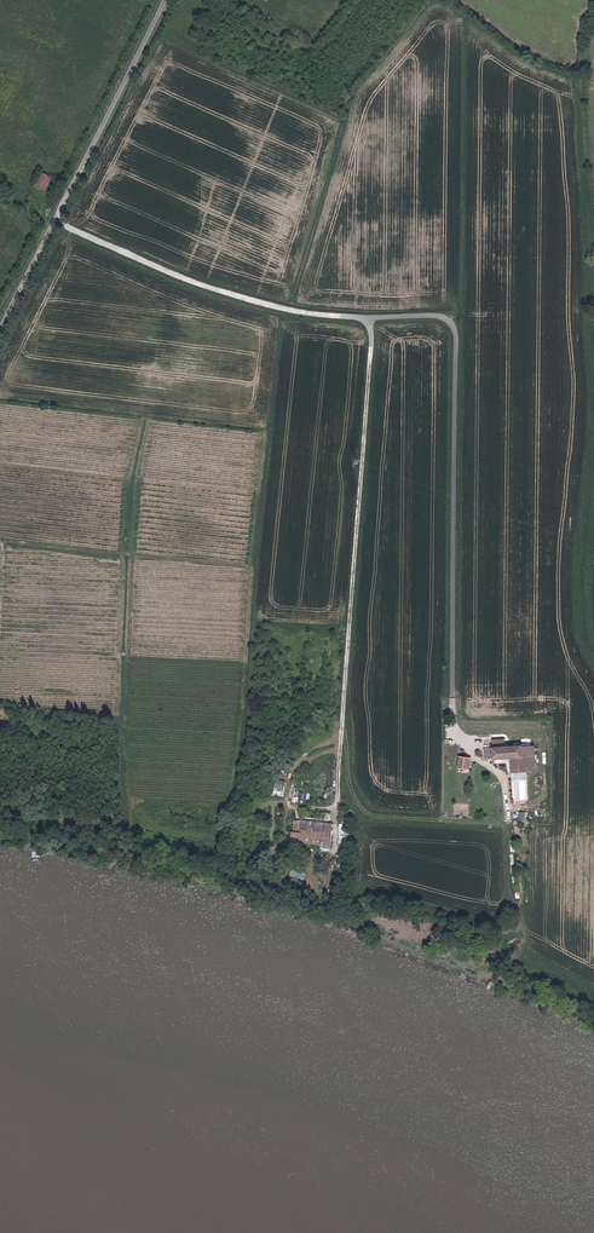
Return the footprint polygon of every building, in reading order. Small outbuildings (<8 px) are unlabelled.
[(36,186),(46,191),(53,176),(43,171),(36,186)] [(513,753),(525,752),(524,742),(494,744),(494,736),(481,737),(481,741),(478,741),(478,746),(475,746),(476,757),(500,755),(501,768),(514,767),(513,753)] [(463,761),(451,759),(451,772),(463,773),(463,761)] [(284,790),(287,781),(278,778),(275,787),(284,790)] [(519,811),(519,820),(526,821),(527,812),(519,811)] [(292,828),(291,840),(330,842),(331,820),(301,819),(301,828),(292,828)]
